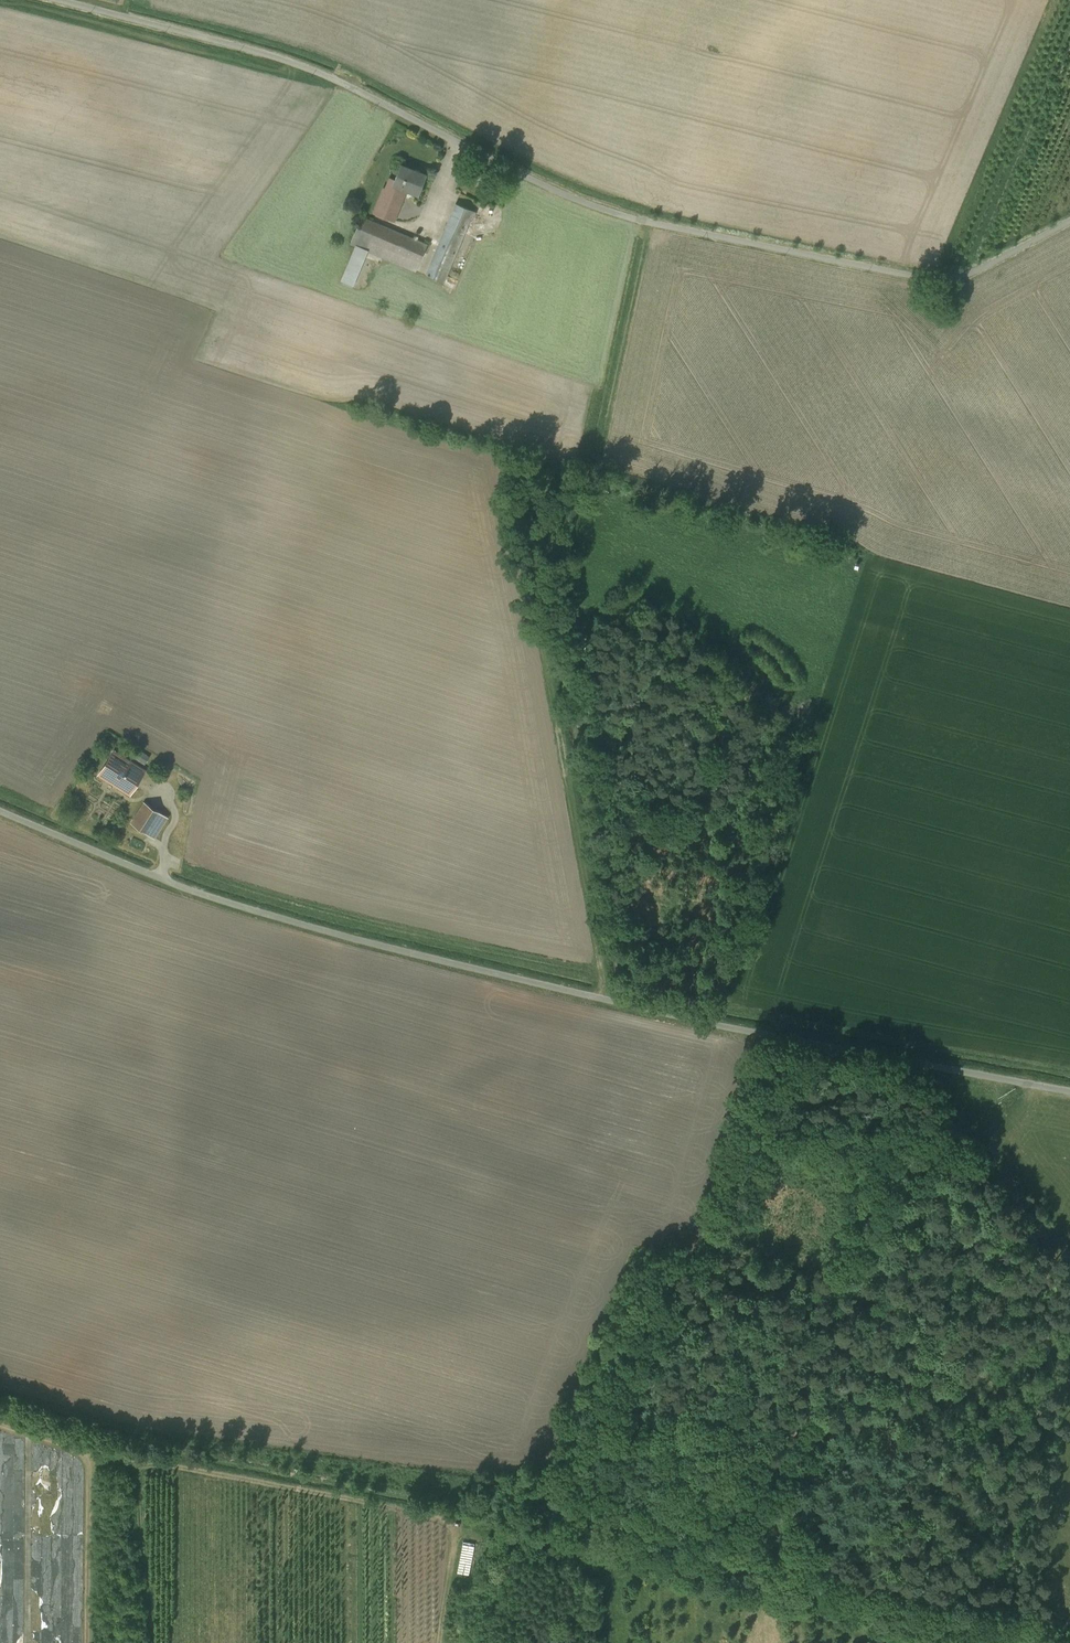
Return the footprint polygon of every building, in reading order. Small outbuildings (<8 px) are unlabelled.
[(426,175),(400,165),(395,180),(391,178),(386,189),(384,189),(375,213),(394,220),(406,189),(418,194),(426,175)] [(476,212),(456,204),(426,275),(444,282),(470,220),(472,220),(476,212)] [(427,245),(362,217),(350,244),(356,246),(341,282),(352,287),(368,251),(416,271),(427,245)] [(146,770),(114,750),(99,776),(131,795),(146,770)] [(164,815),(142,802),(130,822),(152,835),(164,815)] [(471,1573),(474,1543),(461,1542),(459,1572),(471,1573)]
